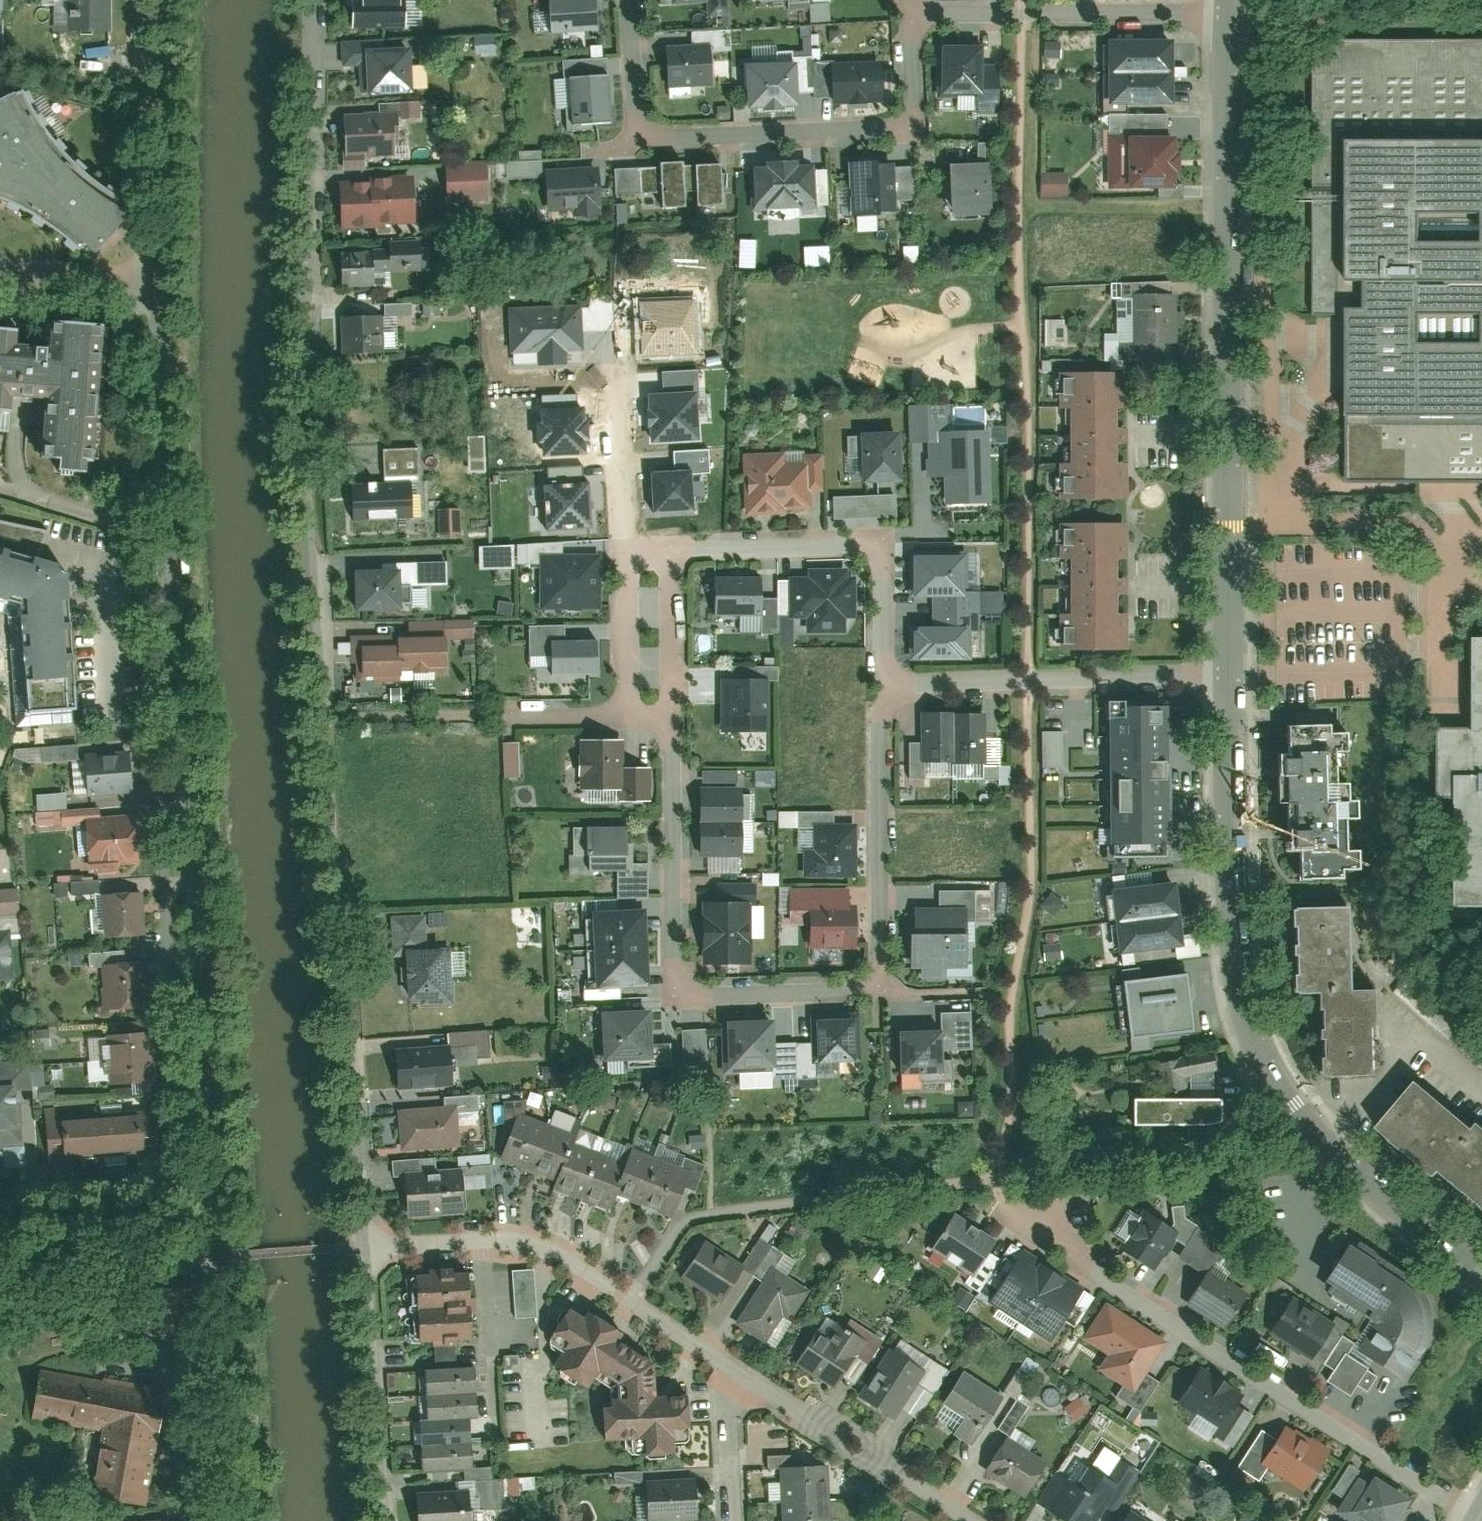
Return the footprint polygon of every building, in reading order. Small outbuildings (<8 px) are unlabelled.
[(69,33),(104,32),(104,0),(69,0),(69,33)] [(354,29),(386,27),(385,0),(353,0),(354,29)] [(548,37),(599,34),(597,0),(545,0),(548,37)] [(670,4),(705,1),(706,13),(726,11),(725,0),(670,0),(670,4)] [(828,20),(827,2),(808,3),(809,21),(828,20)] [(1174,39),(1106,38),(1105,73),(1174,74),(1174,39)] [(936,42),(938,97),(977,96),(975,41),(936,42)] [(343,43),(344,69),(370,68),(370,91),(416,90),(415,49),(385,50),(384,42),(343,43)] [(663,46),(666,88),(712,85),(709,43),(663,46)] [(1314,43),(1313,312),(1350,312),(1349,475),(1481,475),(1481,144),(1480,144),(1480,44),(1314,43)] [(563,61),(569,125),(608,122),(602,57),(563,61)] [(739,62),(741,109),(798,106),(796,60),(739,62)] [(829,62),(831,103),(881,100),(879,60),(829,62)] [(1174,74),(1105,73),(1105,108),(1173,109),(1174,74)] [(9,201),(24,207),(35,214),(48,221),(61,230),(69,238),(80,249),(84,244),(91,252),(111,232),(122,212),(111,205),(100,198),(91,192),(82,185),(74,178),(65,169),(54,158),(43,145),(36,136),(27,124),(20,112),(15,102),(12,94),(0,99),(0,197),(9,201)] [(348,109),(348,157),(402,156),(401,108),(348,109)] [(1105,131),(1106,186),(1177,185),(1176,129),(1105,131)] [(523,168),(542,167),(541,150),(517,151),(517,161),(495,162),(495,178),(524,177),(523,168)] [(894,157),(845,161),(850,217),(899,213),(894,157)] [(808,159),(749,164),(753,210),(812,205),(808,159)] [(446,162),(448,201),(489,200),(488,160),(446,162)] [(636,168),(638,192),(656,191),(657,207),(718,203),(715,162),(636,168)] [(947,167),(950,214),(988,212),(985,164),(947,167)] [(605,165),(548,169),(551,210),(608,206),(605,165)] [(1039,173),(1040,197),(1066,196),(1066,172),(1039,173)] [(380,182),(382,223),(415,221),(413,180),(380,182)] [(348,184),(350,225),(382,223),(380,182),(348,184)] [(342,249),(347,292),(386,288),(385,277),(420,274),(417,241),(342,249)] [(1172,277),(1115,280),(1118,339),(1104,339),(1105,362),(1176,359),(1172,277)] [(696,299),(642,301),(644,356),(699,354),(696,299)] [(564,349),(580,348),(578,308),(511,311),(513,365),(564,363),(564,349)] [(380,309),(343,312),(346,348),(383,345),(380,309)] [(32,396),(28,450),(42,451),(41,466),(73,469),(74,459),(84,460),(95,322),(39,318),(37,342),(4,340),(5,326),(0,325),(0,394),(32,396)] [(1063,346),(1063,319),(1039,319),(1039,345),(1063,346)] [(1113,371),(1062,372),(1062,415),(1113,414),(1113,371)] [(653,441),(697,438),(694,394),(650,397),(653,441)] [(946,405),(908,406),(909,442),(925,442),(926,478),(943,477),(944,506),(991,505),(988,430),(947,432),(946,405)] [(543,455),(586,452),(583,407),(541,410),(543,455)] [(1113,414),(1062,415),(1063,459),(1114,458),(1113,414)] [(989,427),(989,443),(1005,443),(1005,427),(989,427)] [(896,431),(856,433),(859,482),(899,480),(896,431)] [(483,470),(483,436),(467,436),(466,470),(483,470)] [(742,454),(744,512),(806,510),(805,485),(818,485),(817,452),(801,452),(802,462),(781,462),(780,453),(742,454)] [(1114,458),(1063,459),(1064,502),(1114,501),(1114,458)] [(653,513),(694,510),(691,470),(651,473),(653,513)] [(546,531),(592,528),(589,482),(543,485),(546,531)] [(894,493),(829,496),(830,528),(880,525),(879,518),(896,517),(894,493)] [(358,542),(424,538),(422,502),(356,506),(358,542)] [(459,532),(458,508),(446,508),(447,533),(459,532)] [(45,572),(48,564),(34,559),(43,527),(0,514),(0,599),(11,602),(18,709),(64,706),(55,571),(45,572)] [(1115,519),(1064,520),(1064,564),(1115,563),(1115,519)] [(538,564),(539,607),(598,606),(597,553),(559,554),(559,542),(523,543),(524,564),(538,564)] [(478,569),(513,568),(512,545),(477,546),(478,569)] [(968,550),(909,551),(909,599),(931,599),(931,611),(961,611),(961,596),(969,595),(968,550)] [(1115,563),(1064,564),(1065,607),(1116,606),(1115,563)] [(351,568),(353,598),(387,596),(385,566),(351,568)] [(807,615),(808,633),(851,632),(849,567),(806,569),(806,580),(789,581),(790,616),(807,615)] [(717,583),(718,621),(764,619),(765,636),(781,636),(779,600),(764,601),(763,581),(717,583)] [(1116,606),(1065,607),(1066,650),(1116,650),(1116,606)] [(961,611),(931,611),(931,627),(909,628),(909,661),(968,660),(968,625),(961,625),(961,611)] [(360,651),(362,690),(400,688),(400,672),(444,670),(443,657),(475,656),(473,622),(408,625),(409,639),(392,640),(392,650),(360,651)] [(545,655),(546,675),(594,673),(593,640),(563,642),(562,625),(526,626),(527,655),(545,655)] [(1439,729),(1439,797),(1459,797),(1459,903),(1481,903),(1481,641),(1473,641),(1473,729),(1456,729),(1439,729)] [(730,668),(729,734),(768,734),(768,668),(730,668)] [(1165,703),(1112,703),(1113,741),(1165,740),(1165,703)] [(951,711),(918,712),(919,742),(908,742),(909,779),(923,779),(922,763),(953,762),(951,711)] [(1292,849),(1293,881),(1335,880),(1335,870),(1351,870),(1351,851),(1341,851),(1340,821),(1351,821),(1351,800),(1342,800),(1342,783),(1330,783),(1330,752),(1340,751),(1340,733),(1324,734),(1323,724),(1279,725),(1280,762),(1272,762),(1274,835),(1284,835),(1285,849),(1292,849)] [(1063,767),(1063,730),(1040,730),(1040,767),(1063,767)] [(621,738),(578,739),(579,791),(608,790),(608,803),(649,802),(648,767),(622,767),(621,738)] [(1165,740),(1113,741),(1113,778),(1165,777),(1165,740)] [(13,761),(77,759),(76,745),(12,747),(13,761)] [(133,791),(129,752),(86,757),(90,796),(133,791)] [(1165,777),(1113,778),(1114,815),(1166,814),(1165,777)] [(700,787),(699,852),(739,853),(740,787),(700,787)] [(803,851),(803,874),(857,873),(855,822),(832,823),(832,811),(796,812),(796,829),(811,829),(812,850),(803,851)] [(1166,814),(1114,815),(1114,852),(1166,851),(1166,814)] [(135,815),(84,819),(87,860),(138,856),(135,815)] [(585,827),(585,872),(617,871),(617,897),(646,897),(646,869),(627,869),(627,827),(585,827)] [(1175,881),(1110,889),(1114,922),(1179,914),(1175,881)] [(804,947),(857,947),(857,887),(805,887),(804,947)] [(0,889),(0,914),(19,913),(17,888),(0,889)] [(921,909),(923,975),(973,973),(970,889),(939,890),(940,909),(921,909)] [(100,894),(104,936),(133,933),(129,891),(100,894)] [(702,902),(703,963),(753,962),(753,943),(765,943),(765,916),(753,917),(753,901),(702,902)] [(644,908),(587,909),(588,948),(644,947),(644,908)] [(1314,999),(1317,1080),(1372,1078),(1370,995),(1346,996),(1344,913),(1286,914),(1288,999),(1314,999)] [(1179,914),(1114,922),(1118,955),(1183,947),(1179,914)] [(407,1006),(450,1004),(448,950),(426,951),(425,917),(389,918),(391,959),(405,958),(407,1006)] [(0,931),(0,979),(11,978),(9,931),(0,931)] [(644,947),(588,948),(588,986),(645,986),(644,947)] [(100,963),(104,1009),(137,1006),(133,960),(100,963)] [(1121,970),(1131,1050),(1149,1048),(1148,1037),(1194,1031),(1187,973),(1141,979),(1140,968),(1121,970)] [(647,1007),(597,1010),(600,1062),(628,1061),(628,1069),(669,1066),(667,1044),(649,1045),(647,1007)] [(940,1029),(895,1032),(897,1076),(942,1074),(941,1053),(970,1052),(969,1012),(939,1014),(940,1029)] [(814,1041),(793,1042),(794,1070),(849,1067),(847,1016),(813,1017),(814,1041)] [(769,1022),(722,1024),(725,1073),(794,1070),(793,1042),(770,1043),(769,1022)] [(705,1028),(680,1029),(682,1066),(707,1065),(705,1028)] [(138,1056),(135,1032),(105,1035),(108,1059),(138,1056)] [(395,1051),(397,1091),(451,1088),(449,1049),(395,1051)] [(1183,1076),(1216,1069),(1213,1052),(1157,1063),(1163,1093),(1185,1089),(1183,1076)] [(140,1079),(138,1056),(108,1059),(111,1083),(140,1079)] [(4,1157),(5,1169),(28,1168),(22,1064),(0,1065),(0,1157),(4,1157)] [(1375,1134),(1431,1182),(1437,1176),(1481,1214),(1481,1132),(1479,1130),(1473,1137),(1415,1087),(1375,1134)] [(1210,1124),(1221,1122),(1222,1099),(1133,1098),(1133,1125),(1197,1125),(1210,1124)] [(400,1152),(461,1146),(457,1105),(396,1110),(400,1152)] [(137,1113),(90,1116),(93,1152),(139,1148),(137,1113)] [(90,1116),(44,1120),(46,1156),(93,1152),(90,1116)] [(614,1195),(671,1216),(687,1172),(628,1150),(622,1166),(571,1147),(575,1136),(523,1116),(506,1160),(555,1178),(550,1191),(608,1212),(614,1195)] [(464,1211),(462,1173),(402,1176),(403,1213),(464,1211)] [(1174,1234),(1144,1215),(1122,1249),(1153,1268),(1174,1234)] [(957,1218),(935,1252),(970,1276),(993,1241),(957,1218)] [(1370,1316),(1328,1381),(1352,1396),(1358,1387),(1367,1392),(1385,1363),(1403,1374),(1433,1328),(1436,1319),(1436,1310),(1433,1303),(1428,1296),(1346,1243),(1320,1284),(1370,1316)] [(698,1246),(680,1277),(721,1301),(739,1270),(698,1246)] [(1021,1253),(992,1300),(1021,1318),(1051,1271),(1021,1253)] [(773,1266),(736,1323),(765,1343),(782,1317),(789,1322),(810,1290),(773,1266)] [(513,1318),(536,1317),(533,1268),(510,1269),(513,1318)] [(414,1340),(472,1336),(468,1270),(410,1274),(414,1340)] [(1051,1271),(1021,1318),(1050,1336),(1080,1290),(1051,1271)] [(1189,1306),(1223,1328),(1244,1297),(1210,1275),(1189,1306)] [(1289,1301),(1273,1333),(1314,1354),(1331,1323),(1289,1301)] [(1104,1304),(1082,1337),(1108,1354),(1099,1368),(1133,1391),(1164,1343),(1104,1304)] [(561,1343),(546,1364),(580,1388),(593,1370),(614,1385),(614,1401),(596,1402),(597,1429),(630,1427),(631,1450),(661,1449),(660,1431),(681,1430),(679,1393),(646,1395),(645,1361),(610,1337),(613,1333),(584,1313),(579,1319),(563,1308),(546,1333),(561,1343)] [(796,1365),(832,1389),(847,1367),(841,1362),(858,1337),(839,1324),(824,1347),(813,1340),(796,1365)] [(889,1350),(856,1396),(889,1419),(921,1373),(889,1350)] [(1015,1400),(1038,1364),(1025,1356),(1002,1391),(1015,1400)] [(157,1388),(42,1364),(31,1415),(99,1429),(86,1488),(133,1498),(157,1388)] [(418,1417),(422,1470),(468,1466),(464,1418),(473,1417),(469,1371),(425,1375),(429,1416),(418,1417)] [(932,1418),(972,1443),(1000,1399),(959,1374),(932,1418)] [(1180,1406),(1216,1431),(1237,1401),(1202,1376),(1180,1406)] [(1063,1407),(1073,1420),(1087,1410),(1077,1397),(1063,1407)] [(1265,1462),(1305,1488),(1326,1454),(1287,1429),(1265,1462)] [(1005,1440),(984,1474),(1022,1496),(1042,1462),(1005,1440)] [(824,1464),(779,1466),(780,1500),(825,1498),(824,1464)] [(1069,1520),(1084,1520),(1108,1480),(1086,1467),(1076,1484),(1062,1476),(1044,1507),(1069,1520)] [(1365,1520),(1393,1520),(1406,1501),(1370,1478),(1349,1511),(1365,1520)] [(699,1518),(697,1480),(649,1482),(651,1520),(699,1518)] [(418,1520),(467,1520),(467,1494),(418,1495),(418,1520)] [(780,1500),(781,1520),(826,1520),(825,1498),(780,1500)] [(1125,1512),(1120,1520),(1139,1520),(1125,1512)]
